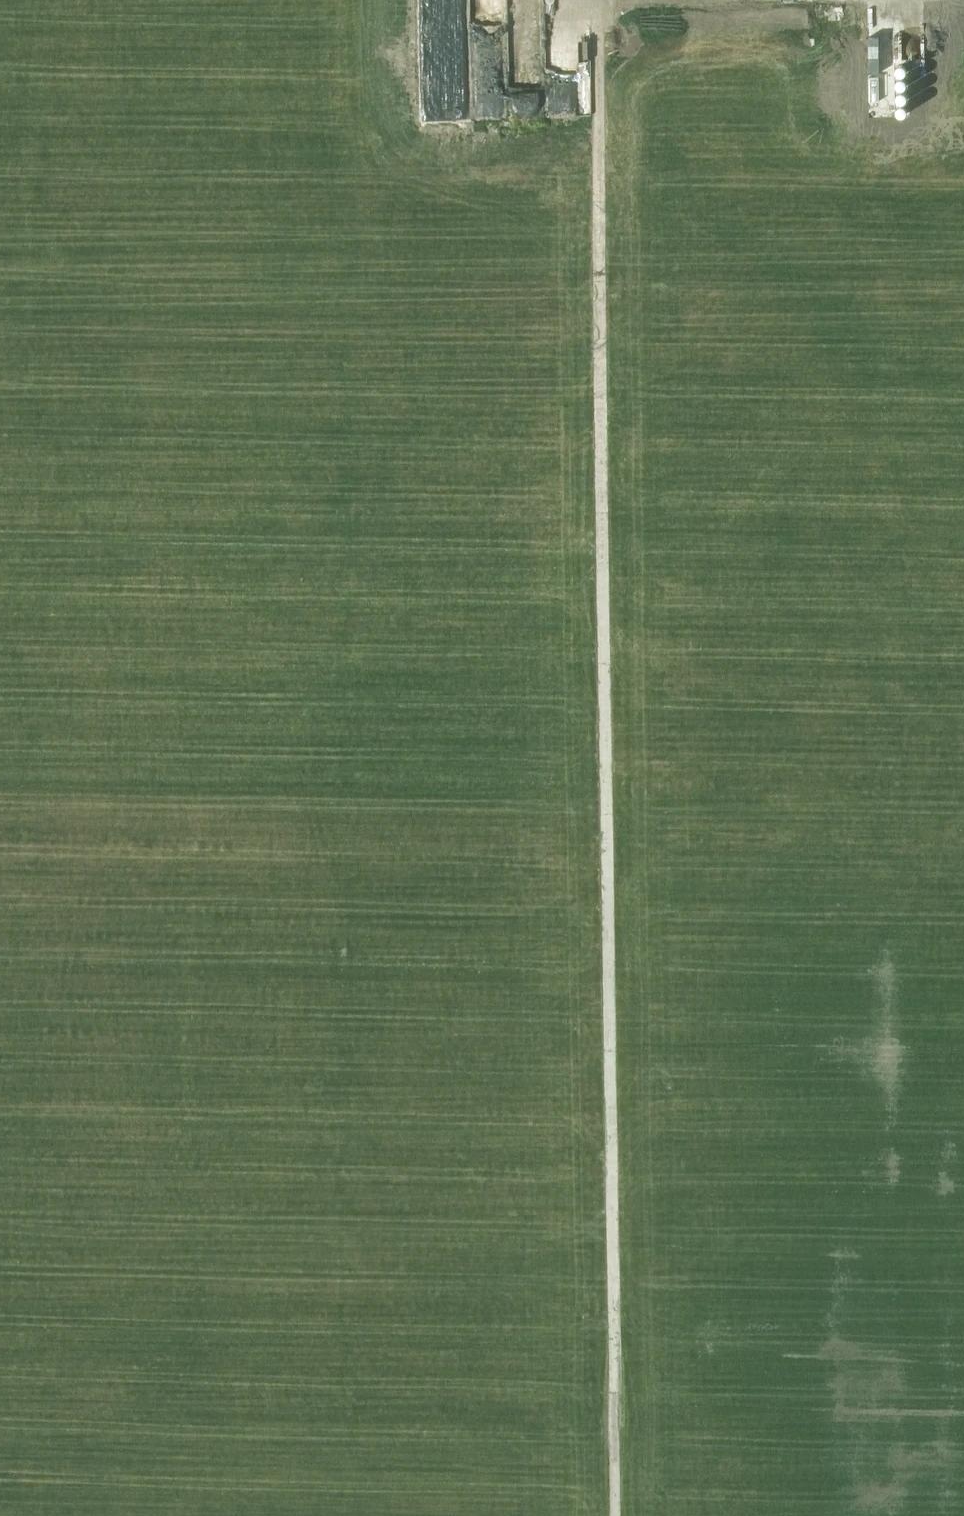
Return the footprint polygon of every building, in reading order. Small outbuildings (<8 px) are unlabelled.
[(508,18),(536,19),(536,0),(508,0),(508,18)] [(545,20),(569,19),(568,4),(545,4),(545,20)]
